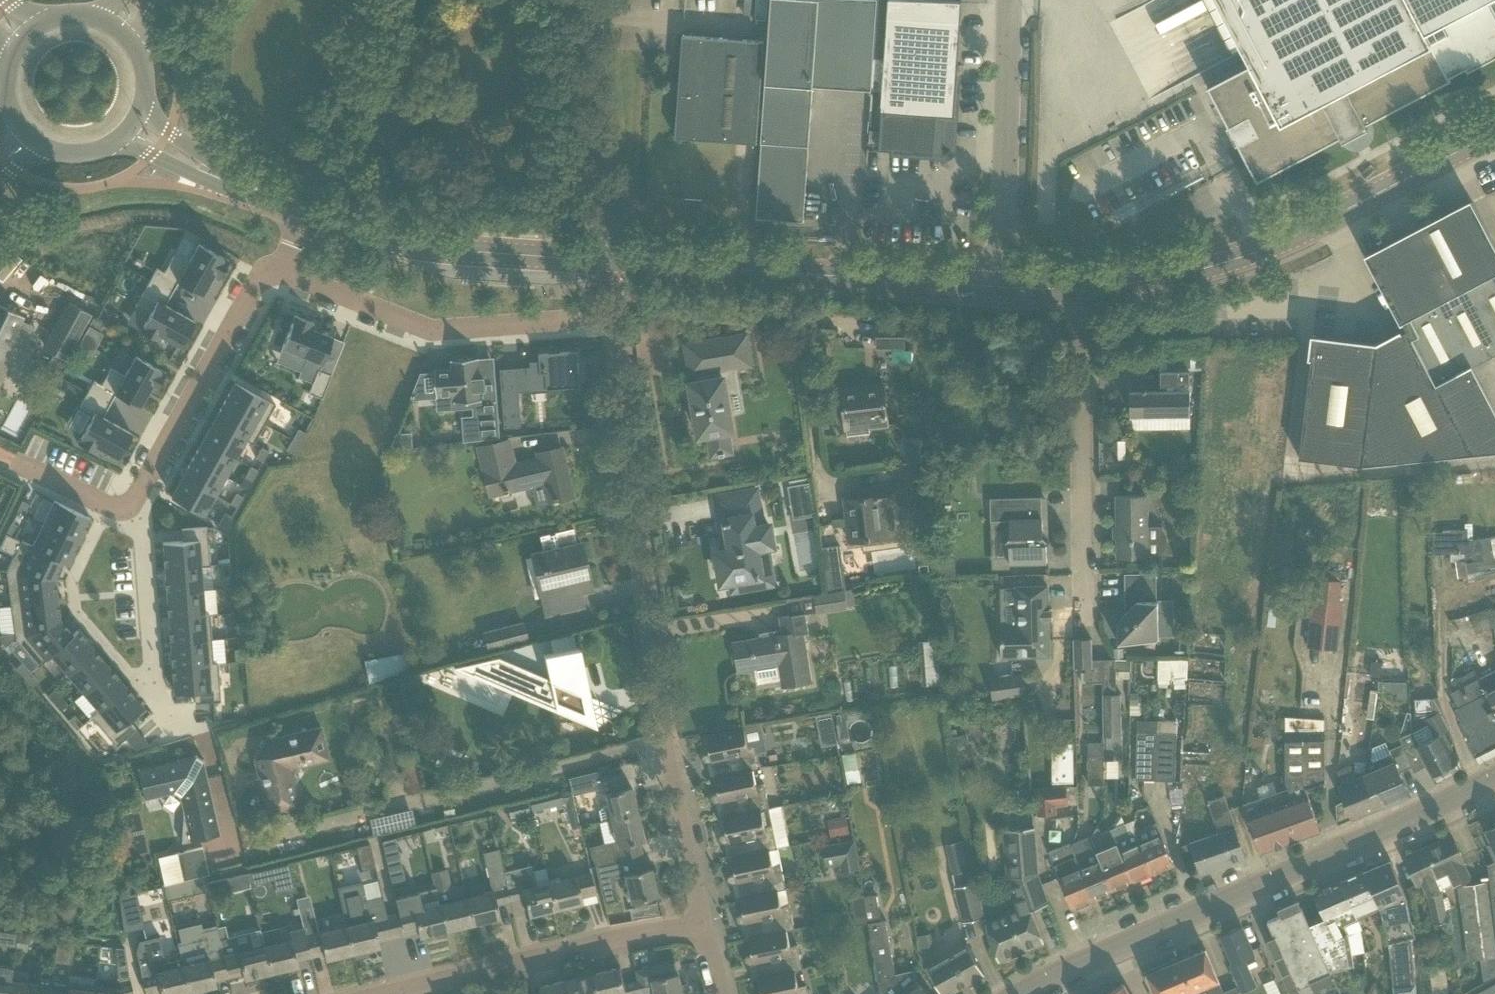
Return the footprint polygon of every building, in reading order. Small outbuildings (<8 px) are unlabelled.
[(762,142),(757,217),(803,221),(808,146),(812,86),(832,87),(870,90),(873,58),(877,0),(771,0),(765,82),(761,142),(762,142)] [(870,90),(883,91),(879,151),(891,152),(944,155),(952,149),(957,75),(961,16),(962,1),(941,0),(877,0),(873,58),(870,90)] [(1218,4),(1219,6),(1226,19),(1227,20),(1233,33),(1234,34),(1241,47),(1250,64),(1207,86),(1228,126),(1226,127),(1227,128),(1228,127),(1237,143),(1235,144),(1235,145),(1237,144),(1248,164),(1257,180),(1341,137),(1342,140),(1368,126),(1366,123),(1451,79),(1449,75),(1465,67),(1467,70),(1494,56),(1494,0),(1216,0),(1218,4)] [(675,138),(670,213),(752,219),(757,143),(764,41),(682,35),(675,138)] [(1162,89),(1153,59),(1136,64),(1146,94),(1162,89)] [(1179,107),(1070,154),(1078,172),(1187,125),(1179,107)] [(1140,212),(1208,171),(1192,145),(1166,161),(1175,177),(1134,202),(1140,212)] [(1313,337),(1299,457),(1363,465),(1494,452),(1494,410),(1472,367),(1494,355),(1494,246),(1472,202),(1437,221),(1434,216),(1425,221),(1428,226),(1368,257),(1407,330),(1377,345),(1313,337)] [(156,268),(149,281),(171,293),(177,281),(201,295),(212,275),(218,278),(228,260),(198,243),(187,263),(173,255),(164,272),(156,268)] [(149,281),(135,306),(148,314),(139,330),(158,341),(161,335),(180,346),(194,321),(164,305),(171,293),(149,281)] [(68,302),(44,345),(67,357),(91,314),(68,302)] [(24,317),(0,305),(0,386),(13,359),(5,355),(24,317)] [(294,315),(281,347),(322,363),(332,336),(311,328),(314,322),(294,315)] [(93,318),(75,350),(89,358),(103,333),(99,331),(104,324),(93,318)] [(876,350),(904,350),(904,321),(876,321),(876,350)] [(752,364),(746,334),(685,344),(690,375),(693,375),(695,382),(691,383),(691,382),(690,383),(693,402),(688,402),(691,419),(696,418),(699,437),(701,436),(708,435),(712,456),(720,455),(720,456),(725,455),(725,454),(733,453),(729,431),(731,431),(732,431),(729,413),(734,413),(731,394),(726,395),(722,370),(752,364)] [(825,345),(815,346),(817,356),(826,355),(825,345)] [(530,366),(500,369),(505,428),(521,427),(518,392),(529,391),(531,391),(530,373),(545,372),(547,389),(564,388),(579,387),(579,393),(580,393),(577,351),(539,354),(539,360),(540,363),(532,364),(531,361),(530,361),(530,366)] [(1190,353),(1168,353),(1168,367),(1190,367),(1190,365),(1190,354),(1190,353)] [(94,380),(86,393),(108,405),(115,393),(139,407),(150,388),(155,391),(166,372),(135,355),(124,375),(110,367),(101,384),(94,380)] [(464,417),(465,442),(500,438),(496,376),(480,378),(478,358),(453,360),(453,370),(435,371),(437,397),(455,395),(456,402),(474,401),(475,417),(464,417)] [(311,385),(308,392),(321,398),(325,390),(330,375),(317,369),(311,385)] [(1168,391),(1132,391),(1132,416),(1132,430),(1191,429),(1190,415),(1190,390),(1174,391),(1174,385),(1190,385),(1190,371),(1168,371),(1161,371),(1161,386),(1168,385),(1168,391)] [(235,382),(224,401),(264,424),(275,404),(235,382)] [(56,384),(52,392),(62,397),(66,389),(56,384)] [(874,426),(888,424),(883,389),(861,392),(860,386),(842,388),(848,435),(871,432),(869,416),(873,416),(874,426)] [(117,458),(131,433),(102,417),(108,405),(86,393),(79,406),(93,413),(77,442),(95,453),(98,447),(117,458)] [(224,401),(213,420),(245,438),(245,439),(253,444),(264,424),(224,401)] [(245,439),(245,438),(213,420),(203,439),(235,457),(245,439)] [(298,429),(292,439),(299,443),(305,433),(298,429)] [(397,433),(390,450),(413,447),(412,432),(397,433)] [(907,463),(921,461),(919,438),(905,440),(907,463)] [(224,476),(235,457),(203,439),(192,458),(224,476)] [(292,439),(286,450),(293,454),(299,443),(292,439)] [(547,503),(555,501),(575,496),(571,479),(569,480),(562,448),(538,453),(539,458),(514,465),(508,440),(479,447),(491,497),(543,485),(547,503)] [(262,461),(268,451),(261,447),(255,457),(262,461)] [(214,495),(224,476),(192,458),(181,477),(214,495)] [(252,480),(257,470),(250,466),(245,476),(252,480)] [(787,485),(789,499),(792,498),(795,512),(814,508),(809,481),(808,481),(807,476),(788,480),(789,485),(787,485)] [(203,514),(214,495),(181,477),(170,496),(203,514)] [(853,522),(847,522),(849,541),(881,537),(897,535),(893,505),(906,503),(904,483),(859,488),(860,498),(850,499),(853,522)] [(718,576),(721,576),(723,582),(739,579),(738,577),(756,573),(757,579),(760,578),(759,575),(761,575),(759,565),(768,564),(765,546),(772,544),(769,525),(762,526),(755,490),(731,494),(735,518),(726,519),(726,521),(723,522),(724,523),(722,524),(727,551),(717,553),(718,559),(715,560),(718,576)] [(236,507),(242,497),(235,493),(229,504),(236,507)] [(1147,495),(1136,496),(1116,496),(1117,557),(1148,557),(1147,495)] [(1042,497),(991,498),(991,520),(996,520),(1010,520),(1010,536),(1012,536),(1012,563),(1027,563),(1047,562),(1047,543),(1043,544),(1042,519),(1042,497)] [(23,515),(28,504),(21,500),(16,511),(23,515)] [(53,500),(42,523),(79,541),(90,518),(53,500)] [(225,527),(231,517),(224,513),(218,523),(225,527)] [(11,522),(6,533),(13,537),(18,526),(11,522)] [(32,545),(32,546),(63,561),(62,562),(68,564),(79,541),(42,523),(32,545)] [(182,541),(162,542),(164,568),(200,565),(200,566),(210,565),(207,527),(181,529),(182,541)] [(535,569),(527,571),(534,599),(542,597),(546,614),(563,610),(583,605),(580,591),(589,589),(582,560),(584,560),(580,542),(577,543),(574,529),(541,536),(544,550),(531,553),(532,556),(535,569)] [(794,533),(802,565),(816,562),(808,529),(794,533)] [(1442,530),(1442,531),(1444,531),(1445,554),(1457,553),(1465,553),(1466,559),(1468,576),(1468,577),(1494,572),(1494,537),(1474,539),(1473,537),(1465,537),(1465,529),(1442,530)] [(0,545),(0,549),(9,553),(12,548),(16,549),(6,572),(54,579),(62,562),(63,561),(32,546),(32,545),(21,540),(21,541),(5,533),(0,545)] [(231,575),(230,563),(222,563),(223,575),(231,575)] [(200,566),(200,565),(164,568),(166,593),(202,590),(200,566)] [(56,599),(54,579),(6,572),(10,605),(56,599)] [(1127,612),(1118,622),(1118,642),(1135,642),(1141,635),(1158,635),(1172,635),(1172,601),(1157,601),(1157,574),(1146,575),(1126,575),(1127,600),(1133,606),(1127,612)] [(1017,625),(1000,625),(1001,657),(1014,657),(1034,657),(1050,656),(1049,640),(1049,620),(1049,609),(1048,586),(1028,587),(1016,587),(1017,625)] [(232,588),(224,588),(225,600),(233,600),(232,588)] [(848,608),(845,589),(814,595),(817,613),(848,608)] [(204,614),(202,590),(166,593),(168,617),(204,614)] [(1312,597),(1307,647),(1338,650),(1343,600),(1312,597)] [(1282,598),(1280,615),(1293,617),(1294,599),(1282,598)] [(59,619),(56,599),(10,605),(15,639),(59,619)] [(1472,614),(1475,631),(1494,627),(1494,634),(1494,610),(1472,614)] [(235,624),(234,612),(226,613),(227,625),(235,624)] [(734,643),(730,644),(733,661),(737,660),(738,670),(755,667),(758,682),(781,679),(782,686),(810,681),(802,631),(808,630),(805,615),(805,614),(805,612),(790,614),(780,616),(782,629),(760,632),(760,636),(733,640),(734,643)] [(204,615),(168,617),(170,642),(211,639),(209,613),(204,614),(204,615)] [(50,654),(72,635),(72,634),(59,619),(15,639),(19,644),(38,666),(51,655),(50,654)] [(479,632),(456,638),(461,657),(487,651),(528,640),(523,621),(482,631),(483,633),(479,634),(479,632)] [(93,650),(77,630),(72,634),(72,635),(50,654),(51,655),(66,673),(93,650)] [(10,641),(11,641),(3,632),(0,634),(0,641),(5,646),(10,641)] [(211,639),(170,642),(172,667),(213,664),(213,663),(211,639)] [(1102,659),(1092,659),(1092,639),(1073,640),(1074,660),(1074,668),(1085,668),(1085,682),(1102,682),(1102,659)] [(498,658),(454,668),(475,677),(474,674),(497,684),(497,686),(512,692),(512,690),(551,707),(552,710),(561,713),(561,712),(578,719),(577,720),(596,728),(589,697),(583,678),(578,647),(543,655),(545,662),(549,680),(498,658)] [(242,649),(234,650),(235,662),(243,661),(242,649)] [(1113,649),(1113,658),(1114,659),(1123,658),(1123,649),(1113,649)] [(82,692),(110,668),(93,650),(66,673),(82,692)] [(404,652),(363,660),(368,683),(409,674),(404,652)] [(939,652),(920,654),(922,686),(942,684),(939,652)] [(1114,659),(1113,658),(1102,659),(1102,682),(1103,736),(1121,736),(1121,695),(1114,695),(1114,679),(1114,671),(1114,659)] [(1130,659),(1114,659),(1114,671),(1117,671),(1131,670),(1130,659)] [(1158,659),(1158,680),(1187,680),(1188,659),(1158,659)] [(22,662),(16,667),(24,677),(30,671),(22,662)] [(213,664),(172,667),(174,693),(194,691),(195,703),(213,702),(220,701),(217,662),(213,663),(213,664)] [(98,711),(126,687),(110,668),(82,692),(98,710),(98,711)] [(1468,683),(1450,692),(1458,707),(1455,708),(1461,720),(1459,722),(1468,740),(1466,741),(1475,757),(1494,746),(1494,669),(1468,683)] [(30,671),(24,677),(32,686),(38,680),(30,671)] [(1022,675),(992,679),(995,699),(1025,695),(1022,675)] [(1370,684),(1368,703),(1366,718),(1373,719),(1377,685),(1370,684)] [(98,710),(91,716),(116,746),(135,729),(128,720),(143,707),(126,687),(98,711),(98,710)] [(54,689),(47,696),(52,702),(60,711),(66,706),(68,704),(54,689)] [(1407,712),(1399,737),(1402,744),(1403,743),(1415,771),(1427,765),(1431,775),(1457,763),(1449,750),(1453,748),(1444,732),(1448,730),(1440,714),(1443,713),(1438,698),(1414,699),(1415,720),(1425,719),(1427,725),(1433,738),(1420,744),(1413,731),(1411,731),(1411,713),(1407,712)] [(832,714),(816,717),(818,729),(834,726),(832,714)] [(76,730),(82,724),(74,715),(68,721),(76,730)] [(267,740),(253,760),(266,816),(299,808),(290,768),(327,759),(319,727),(267,740)] [(744,727),(726,731),(706,735),(710,753),(705,754),(710,778),(715,777),(752,769),(752,770),(761,768),(755,743),(747,745),(744,727)] [(956,729),(951,730),(954,745),(969,742),(967,734),(957,736),(956,729)] [(1284,730),(1284,741),(1285,782),(1291,799),(1282,802),(1296,839),(1321,830),(1305,788),(1325,781),(1324,740),(1324,729),(1284,730)] [(1156,779),(1157,731),(1138,731),(1137,779),(1156,779)] [(1176,732),(1157,731),(1156,779),(1175,780),(1176,732)] [(1248,765),(1260,767),(1264,737),(1252,735),(1248,765)] [(1052,783),(1073,782),(1073,742),(1051,742),(1052,783)] [(1104,742),(1091,743),(1087,743),(1088,784),(1104,784),(1104,777),(1104,761),(1104,742)] [(1371,760),(1373,766),(1375,769),(1363,775),(1370,793),(1377,790),(1384,806),(1409,795),(1399,772),(1411,767),(1414,772),(1415,771),(1403,743),(1389,749),(1386,742),(1373,747),(1371,760)] [(856,752),(842,754),(847,783),(861,781),(856,752)] [(203,761),(204,760),(195,755),(195,756),(137,769),(144,799),(171,793),(180,798),(183,812),(181,843),(220,834),(203,761)] [(1349,765),(1337,771),(1341,784),(1338,786),(1344,800),(1336,804),(1338,824),(1352,818),(1352,819),(1384,806),(1377,790),(1370,793),(1363,775),(1355,778),(1349,765)] [(402,771),(406,794),(423,791),(418,767),(402,771)] [(752,769),(715,777),(718,793),(714,794),(719,818),(723,817),(769,808),(764,784),(756,785),(752,770),(752,769)] [(599,770),(590,772),(590,775),(592,783),(595,782),(602,780),(601,777),(600,776),(599,770)] [(602,780),(608,807),(598,809),(601,821),(610,818),(637,812),(631,785),(625,786),(622,772),(600,776),(601,777),(602,780)] [(570,780),(573,792),(593,788),(592,783),(590,775),(570,780)] [(1035,789),(1037,815),(1055,814),(1055,805),(1067,804),(1066,786),(1035,789)] [(1011,809),(1028,808),(1027,788),(1010,789),(1011,809)] [(571,791),(530,801),(533,815),(562,808),(566,807),(571,828),(579,827),(574,807),(571,791)] [(1267,793),(1243,802),(1260,852),(1296,839),(1282,802),(1272,806),(1267,793)] [(1218,833),(1190,842),(1200,873),(1246,857),(1225,795),(1208,801),(1218,833)] [(527,802),(507,806),(510,818),(529,813),(527,802)] [(769,808),(723,817),(727,833),(722,834),(727,858),(732,857),(769,850),(777,848),(769,808)] [(644,839),(637,812),(610,818),(620,859),(633,856),(630,842),(644,839)] [(828,820),(831,838),(849,835),(846,816),(828,820)] [(1125,822),(1111,828),(1133,881),(1154,872),(1136,831),(1130,833),(1125,822)] [(1174,863),(1161,833),(1156,822),(1136,831),(1154,872),(1174,863)] [(447,825),(440,827),(443,838),(450,836),(447,825)] [(1006,877),(1017,910),(987,923),(989,939),(999,961),(1045,941),(1031,910),(1049,902),(1037,875),(1034,827),(1002,830),(1006,877)] [(1097,827),(1091,837),(1094,844),(1113,890),(1133,881),(1111,828),(1102,832),(1100,828),(1097,827)] [(1452,834),(1426,846),(1430,855),(1428,855),(1432,864),(1431,865),(1436,876),(1446,872),(1453,887),(1471,878),(1464,863),(1465,863),(1452,834)] [(1090,836),(1069,844),(1073,854),(1092,899),(1094,898),(1093,898),(1113,890),(1094,844),(1091,837),(1090,836)] [(382,841),(388,868),(401,865),(395,838),(382,841)] [(842,872),(859,869),(855,840),(822,845),(826,866),(841,864),(842,872)] [(1061,846),(1048,851),(1053,863),(1072,908),(1074,907),(1073,907),(1074,906),(1078,908),(1089,903),(1091,899),(1092,899),(1073,854),(1069,844),(1069,842),(1061,846)] [(361,870),(375,867),(370,844),(355,848),(361,870)] [(1426,846),(1404,856),(1417,885),(1421,883),(1428,898),(1433,924),(1448,921),(1442,892),(1441,890),(1435,877),(1436,876),(1431,865),(1432,864),(1428,855),(1430,855),(1426,846)] [(204,875),(209,874),(202,847),(174,854),(175,859),(180,880),(204,875)] [(482,853),(491,891),(466,897),(472,923),(499,916),(496,903),(510,900),(503,872),(504,872),(499,849),(482,853)] [(769,850),(732,857),(735,873),(730,875),(736,898),(740,898),(777,890),(777,891),(785,889),(780,864),(772,866),(769,850)] [(620,859),(620,860),(594,866),(600,888),(614,885),(612,878),(624,875),(630,901),(657,895),(650,867),(636,870),(633,856),(620,859)] [(976,883),(975,883),(969,857),(953,860),(955,873),(952,873),(962,921),(984,916),(976,883)] [(1390,859),(1364,870),(1376,900),(1381,909),(1388,943),(1415,937),(1406,897),(1390,859)] [(504,872),(503,872),(510,900),(524,897),(528,915),(555,908),(548,882),(535,885),(531,865),(504,872)] [(270,867),(248,872),(250,884),(273,880),(270,867)] [(463,885),(450,888),(445,869),(432,872),(436,888),(446,929),(472,923),(466,897),(463,885)] [(1376,900),(1364,870),(1340,881),(1353,910),(1357,919),(1381,909),(1376,900)] [(590,872),(548,882),(555,908),(582,902),(581,898),(596,895),(590,872)] [(180,880),(164,884),(168,900),(194,894),(191,878),(180,880)] [(206,883),(208,891),(210,896),(232,891),(229,878),(206,883)] [(364,881),(337,888),(342,911),(346,926),(345,926),(352,952),(353,951),(354,957),(367,954),(366,948),(379,945),(378,942),(376,932),(389,928),(386,915),(382,894),(368,897),(364,881)] [(1323,914),(1308,920),(1331,972),(1353,965),(1351,954),(1348,935),(1347,934),(1349,933),(1345,925),(1357,920),(1357,919),(1353,910),(1340,881),(1313,893),(1323,914)] [(1458,887),(1466,961),(1481,960),(1484,982),(1494,976),(1494,916),(1491,883),(1458,887)] [(436,888),(417,893),(395,898),(401,926),(415,922),(418,936),(446,929),(436,888)] [(777,890),(740,898),(744,914),(739,915),(744,939),(749,938),(785,930),(786,931),(794,929),(789,905),(780,906),(777,891),(777,890)] [(136,892),(119,896),(123,932),(142,928),(144,927),(136,892)] [(864,896),(867,915),(868,923),(879,987),(886,993),(929,993),(916,980),(904,991),(892,977),(895,973),(886,920),(881,921),(876,894),(864,896)] [(864,895),(851,897),(855,925),(868,923),(867,915),(864,896),(864,895)] [(313,934),(304,897),(296,899),(302,927),(305,936),(313,934)] [(1334,979),(1331,972),(1308,920),(1302,905),(1299,906),(1297,902),(1300,901),(1299,900),(1298,901),(1297,899),(1296,900),(1296,901),(1281,908),(1281,907),(1279,907),(1280,908),(1278,909),(1279,910),(1281,909),(1283,914),(1268,921),(1274,936),(1268,938),(1288,982),(1293,980),(1297,988),(1310,982),(1313,988),(1315,987),(1315,988),(1316,988),(1316,987),(1331,980),(1331,981),(1333,981),(1332,979),(1334,979)] [(648,905),(633,908),(635,918),(651,915),(648,905)] [(235,945),(234,937),(233,936),(227,937),(224,925),(216,927),(226,968),(240,965),(243,978),(270,971),(263,945),(250,948),(249,942),(235,945)] [(260,931),(263,945),(270,971),(297,965),(294,951),(308,948),(302,927),(289,930),(291,939),(283,941),(279,926),(260,931)] [(313,934),(305,936),(308,948),(321,944),(324,954),(325,958),(352,952),(345,926),(313,934)] [(1257,985),(1245,959),(1254,955),(1242,926),(1221,935),(1233,963),(1231,964),(1242,991),(1257,985)] [(216,927),(201,931),(203,939),(178,945),(182,965),(189,991),(192,990),(193,993),(196,993),(204,992),(202,988),(216,985),(215,979),(228,976),(226,968),(216,927)] [(785,930),(749,938),(752,954),(747,955),(752,979),(757,978),(794,971),(802,970),(797,945),(789,947),(786,931),(785,930)] [(51,993),(93,993),(94,985),(95,976),(69,973),(72,943),(57,941),(52,979),(53,980),(51,992),(51,993)] [(1411,944),(1389,949),(1394,993),(1416,993),(1411,944)] [(93,993),(133,993),(129,978),(124,948),(114,946),(118,976),(118,977),(95,974),(95,976),(94,985),(93,993)] [(928,969),(942,993),(949,993),(984,974),(969,946),(928,969)] [(1180,960),(1194,993),(1239,993),(1236,987),(1224,992),(1206,949),(1180,960)] [(157,971),(156,971),(151,950),(142,952),(140,975),(143,988),(157,984),(160,993),(178,993),(189,991),(182,965),(157,971)] [(1180,960),(1147,974),(1155,993),(1194,993),(1180,960)] [(638,980),(624,983),(620,967),(594,973),(599,993),(641,993),(638,980)] [(679,972),(655,978),(652,967),(636,971),(638,980),(641,993),(643,993),(655,990),(656,993),(689,993),(686,983),(682,984),(679,972)] [(10,973),(8,993),(51,993),(53,980),(52,979),(37,978),(36,983),(26,982),(27,971),(11,969),(10,973)] [(757,978),(760,993),(807,993),(805,985),(797,987),(794,971),(757,978)] [(10,973),(0,972),(0,993),(8,993),(10,973)] [(594,973),(567,980),(570,993),(599,993),(594,973)] [(567,980),(540,986),(541,991),(542,993),(570,993),(567,980)] [(1124,983),(1108,993),(1106,989),(1098,993),(1130,993),(1124,983)] [(1486,989),(1489,993),(1494,993),(1494,984),(1486,989)]
